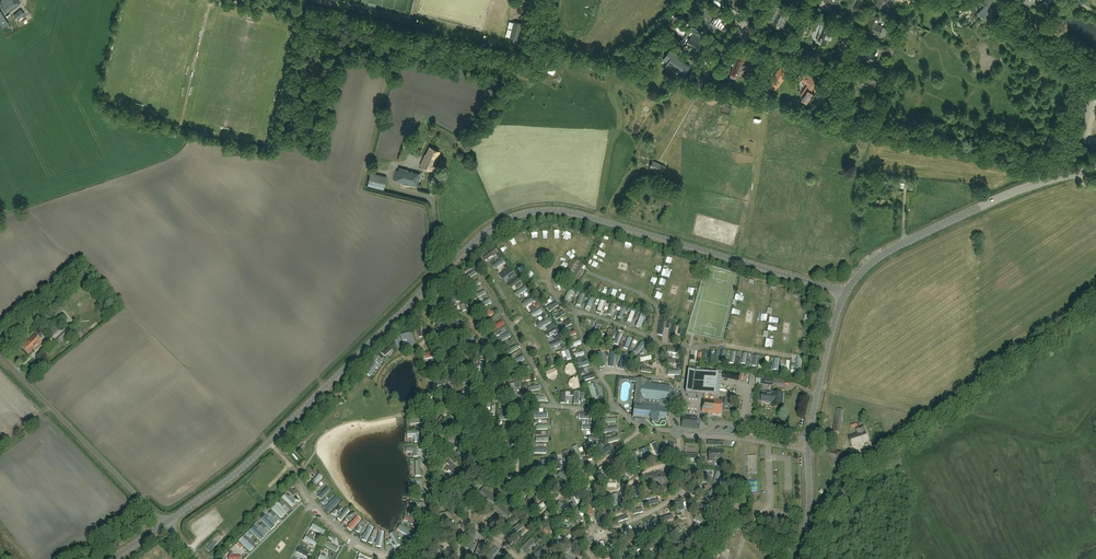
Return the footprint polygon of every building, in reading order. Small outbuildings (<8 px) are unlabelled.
[(20,3),(18,0),(1,0),(0,1),(0,5),(6,13),(20,3)] [(986,7),(982,11),(981,10),(978,13),(983,18),(984,17),(988,22),(1000,11),(999,11),(999,12),(995,8),(998,5),(993,0),(980,0),(986,7)] [(721,28),(726,20),(716,14),(705,7),(701,14),(707,18),(706,19),(711,22),(708,27),(714,30),(717,26),(721,28)] [(776,9),(773,16),(770,21),(783,27),(790,13),(781,8),(779,11),(776,9)] [(18,19),(25,14),(21,9),(14,14),(18,19)] [(3,28),(9,24),(0,10),(0,23),(3,28)] [(867,30),(880,34),(883,26),(878,24),(880,18),(872,15),(867,30)] [(701,16),(697,19),(702,24),(706,21),(701,16)] [(820,33),(818,35),(816,40),(826,44),(828,39),(829,39),(831,34),(830,33),(832,29),(828,28),(830,22),(824,20),(822,25),(822,26),(824,27),(821,34),(820,33)] [(518,40),(521,27),(522,24),(514,22),(510,38),(518,40)] [(692,27),(686,36),(690,38),(688,42),(697,48),(704,38),(700,36),(702,33),(692,27)] [(874,56),(877,49),(864,44),(861,53),(858,52),(856,58),(864,61),(867,53),(874,56)] [(678,58),(680,55),(670,49),(664,59),(668,62),(665,67),(670,71),(675,63),(680,66),(679,67),(685,72),(689,66),(678,58)] [(651,65),(658,59),(651,52),(645,59),(651,65)] [(743,65),(745,57),(741,55),(740,59),(735,58),(731,73),(738,75),(740,70),(742,71),(744,70),(745,69),(746,68),(747,66),(748,66),(743,65)] [(761,66),(754,59),(749,63),(756,70),(761,66)] [(779,70),(772,81),(778,85),(785,74),(779,70)] [(814,82),(816,79),(803,70),(800,75),(799,75),(797,78),(808,85),(804,91),(807,93),(802,100),(807,103),(813,93),(811,92),(814,88),(812,87),(815,82),(814,82)] [(875,88),(877,80),(868,78),(868,75),(852,72),(851,78),(862,80),(861,85),(875,88)] [(435,164),(436,161),(437,158),(436,158),(439,151),(429,146),(426,154),(425,154),(420,165),(432,171),(435,164)] [(662,173),(665,166),(652,160),(649,167),(662,173)] [(418,187),(421,174),(408,171),(407,173),(397,170),(394,181),(418,187)] [(368,185),(372,186),(384,189),(387,177),(375,174),(371,173),(368,185)] [(580,240),(581,240),(583,236),(578,234),(575,241),(579,243),(580,240)] [(495,266),(498,269),(505,263),(502,260),(495,266)] [(577,265),(573,262),(566,273),(571,276),(571,275),(578,280),(584,269),(577,265)] [(471,279),(478,274),(476,271),(469,275),(471,279)] [(513,288),(520,282),(517,278),(510,284),(513,288)] [(474,283),(476,287),(483,283),(481,279),(474,283)] [(755,281),(752,292),(759,294),(762,283),(755,281)] [(524,287),(517,292),(520,296),(527,291),(524,287)] [(458,296),(447,300),(451,312),(456,311),(455,307),(457,307),(455,303),(460,301),(458,296)] [(533,296),(523,302),(526,307),(528,305),(529,307),(537,303),(533,296)] [(597,309),(602,311),(606,301),(601,300),(597,309)] [(557,301),(548,307),(551,312),(560,306),(557,301)] [(732,307),(730,314),(738,316),(740,309),(732,307)] [(628,321),(632,323),(636,312),(632,311),(628,321)] [(548,318),(540,323),(542,327),(550,322),(548,318)] [(494,332),(506,325),(504,320),(491,327),(494,332)] [(468,323),(456,323),(456,333),(468,332),(468,323)] [(414,344),(410,332),(400,335),(402,341),(407,340),(408,346),(414,344)] [(503,343),(513,338),(510,333),(500,338),(503,343)] [(36,348),(42,343),(33,334),(28,340),(27,339),(20,346),(29,355),(36,347),(36,348)] [(619,334),(615,346),(620,347),(623,335),(619,334)] [(641,342),(634,352),(639,356),(647,345),(641,342)] [(385,356),(396,348),(394,345),(382,353),(385,356)] [(508,350),(511,355),(520,350),(517,345),(508,350)] [(564,357),(570,355),(568,349),(561,352),(564,357)] [(425,355),(426,361),(438,359),(436,352),(425,355)] [(602,355),(598,356),(602,368),(606,367),(602,355)] [(524,357),(515,361),(517,365),(526,361),(524,357)] [(522,366),(518,367),(520,375),(531,371),(530,366),(522,368),(522,366)] [(718,374),(695,371),(688,370),(685,392),(716,396),(718,374)] [(444,376),(432,378),(434,387),(446,384),(444,376)] [(670,386),(646,383),(647,380),(643,380),(643,379),(631,378),(631,381),(637,382),(632,417),(635,418),(635,420),(645,421),(646,419),(650,419),(652,424),(657,424),(658,420),(666,419),(667,416),(668,408),(670,408),(670,402),(668,402),(670,386)] [(584,393),(575,392),(574,404),(579,404),(579,396),(584,396),(584,393)] [(771,407),(775,403),(775,400),(776,400),(776,399),(774,398),(774,393),(773,393),(762,392),(761,402),(766,402),(766,403),(769,404),(770,403),(771,403),(771,407)] [(775,400),(775,403),(771,407),(782,408),(784,393),(773,392),(773,393),(774,393),(774,398),(776,399),(776,400),(775,400)] [(703,399),(703,402),(702,412),(721,414),(722,401),(714,400),(703,399)] [(839,432),(843,410),(837,409),(833,431),(839,432)] [(683,417),(681,427),(696,429),(696,428),(697,422),(696,422),(697,419),(683,417)] [(852,447),(869,442),(865,432),(863,427),(857,429),(858,433),(849,436),(852,447)] [(419,431),(407,432),(407,437),(414,437),(414,442),(419,442),(419,431)] [(417,447),(405,447),(406,452),(413,452),(413,457),(418,457),(417,447)] [(646,448),(642,450),(645,458),(642,459),(644,464),(652,460),(646,448)] [(832,466),(845,461),(841,451),(838,453),(836,448),(827,452),(832,466)] [(723,462),(724,451),(715,451),(715,450),(709,449),(709,461),(723,462)] [(458,468),(449,461),(447,464),(449,466),(445,471),(447,473),(448,471),(453,474),(458,468)] [(700,470),(688,471),(689,475),(696,475),(697,481),(701,481),(700,470)] [(661,471),(659,472),(660,484),(665,483),(665,486),(670,485),(670,478),(673,478),(672,473),(662,474),(661,471)] [(655,484),(660,484),(659,472),(657,472),(657,475),(646,475),(646,480),(650,480),(650,487),(655,486),(655,484)] [(310,483),(315,488),(324,479),(320,474),(310,483)] [(422,480),(410,480),(410,485),(417,485),(417,491),(422,490),(422,480)] [(761,484),(751,484),(751,493),(761,493),(761,484)] [(318,495),(322,500),(333,492),(329,487),(318,495)] [(483,487),(480,491),(493,501),(492,502),(496,498),(483,487)] [(294,508),(303,499),(296,492),(293,495),(289,491),(283,497),(294,508)] [(337,498),(327,509),(331,513),(341,502),(337,498)] [(420,503),(410,501),(409,506),(414,507),(413,514),(418,515),(420,503)] [(500,502),(496,506),(498,505),(508,517),(512,514),(500,502)] [(590,516),(595,514),(590,502),(585,504),(590,516)] [(535,509),(538,514),(548,508),(545,503),(535,509)] [(277,504),(273,507),(281,518),(285,516),(277,504)] [(338,518),(342,522),(352,512),(348,508),(338,518)] [(273,531),(283,522),(270,510),(261,519),(273,531)] [(452,520),(450,511),(439,514),(442,522),(452,520)] [(348,527),(352,531),(363,520),(359,516),(348,527)] [(646,526),(649,530),(658,521),(655,518),(646,526)] [(415,534),(399,523),(394,532),(402,547),(406,545),(410,542),(412,539),(414,536),(415,534)] [(520,523),(510,531),(513,535),(523,527),(520,523)] [(324,536),(327,531),(315,524),(312,529),(324,536)] [(363,541),(369,543),(375,529),(369,526),(363,541)] [(675,536),(684,532),(682,527),(673,531),(675,536)] [(470,533),(466,548),(471,549),(471,548),(474,549),(476,542),(473,541),(475,534),(470,533)] [(329,540),(326,545),(336,551),(341,542),(331,536),(328,540),(329,540)] [(250,552),(254,548),(243,537),(239,541),(250,552)] [(306,537),(304,540),(316,547),(319,543),(317,542),(316,543),(306,537)] [(442,552),(450,551),(450,546),(447,546),(447,543),(439,544),(439,547),(442,547),(442,552)]
